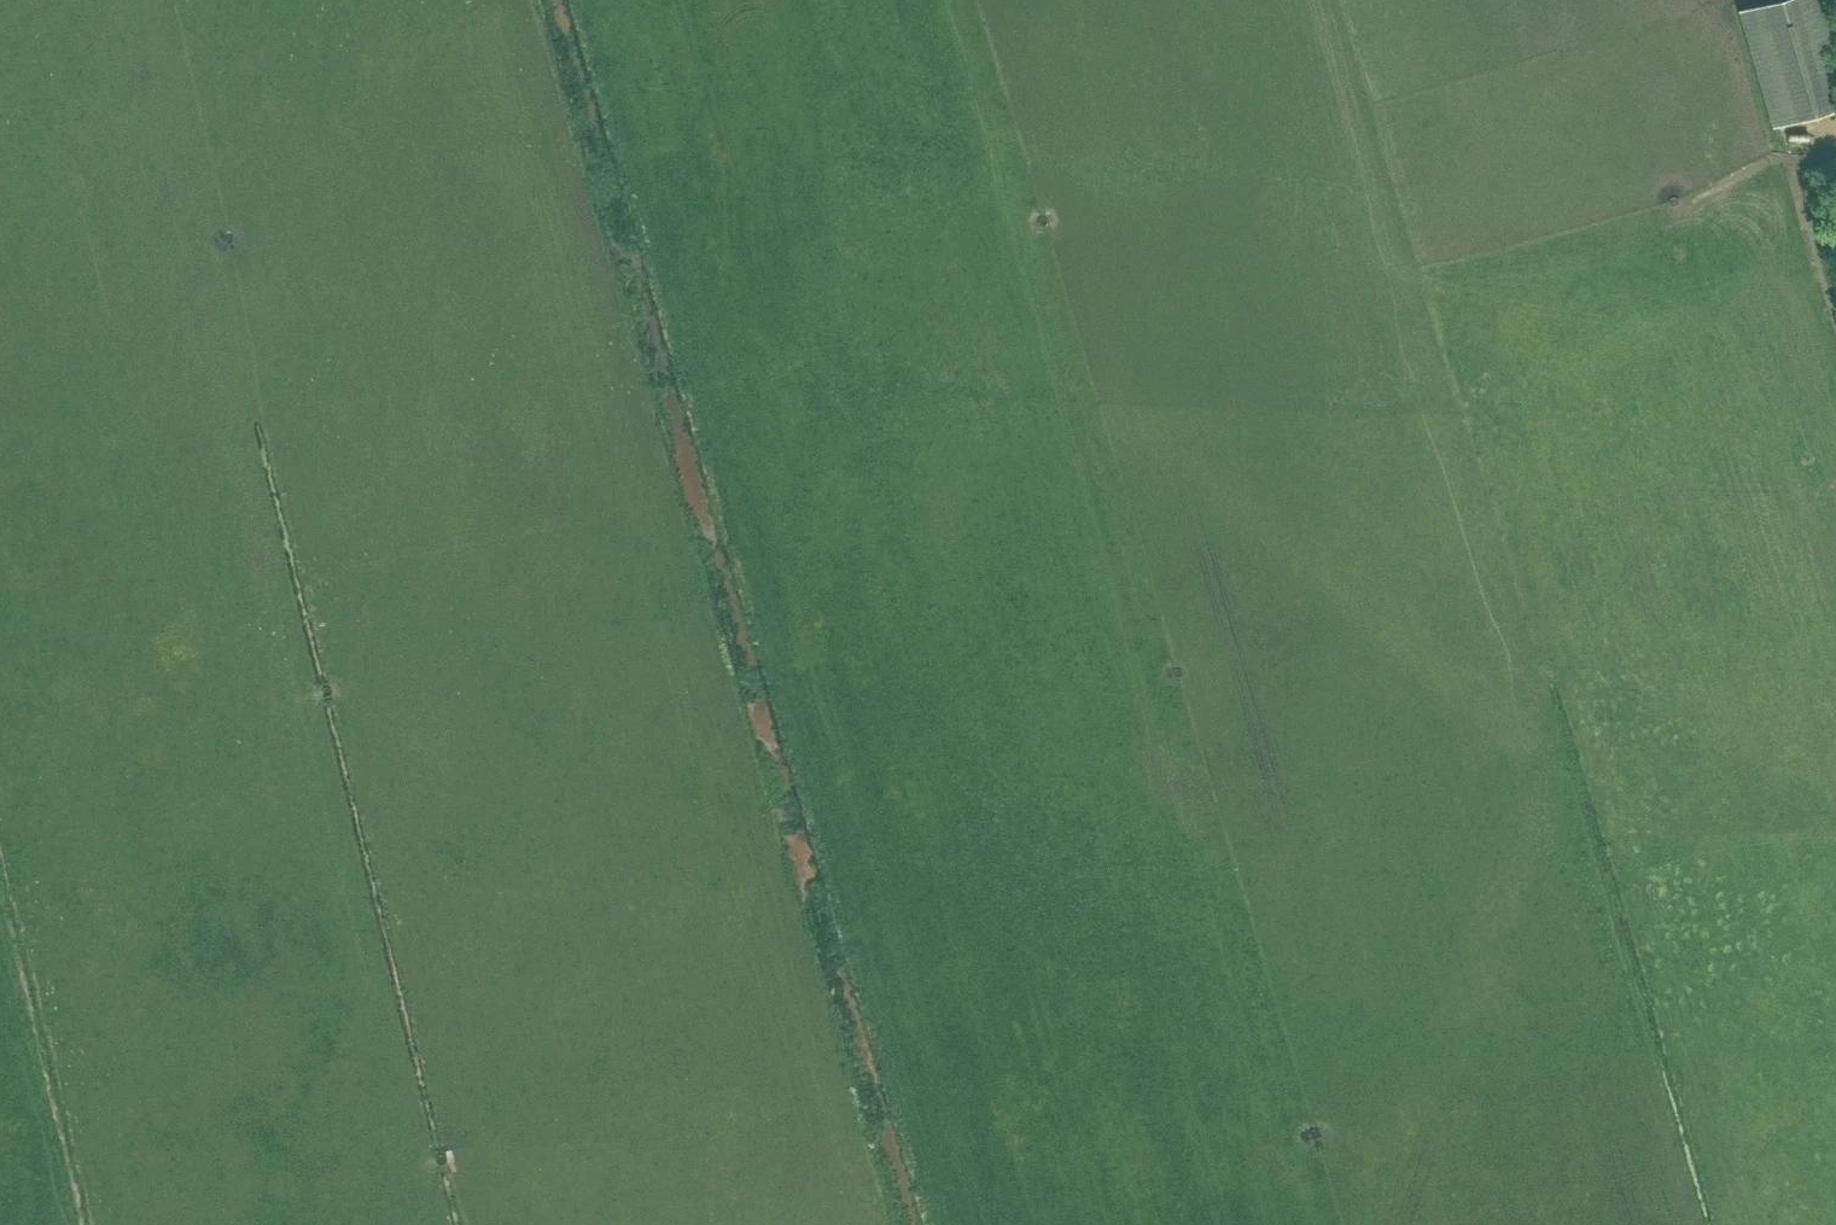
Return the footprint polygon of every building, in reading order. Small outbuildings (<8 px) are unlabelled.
[(1829,0),(1769,0),(1738,9),(1772,125),(1835,106),(1835,24),(1829,0)]
